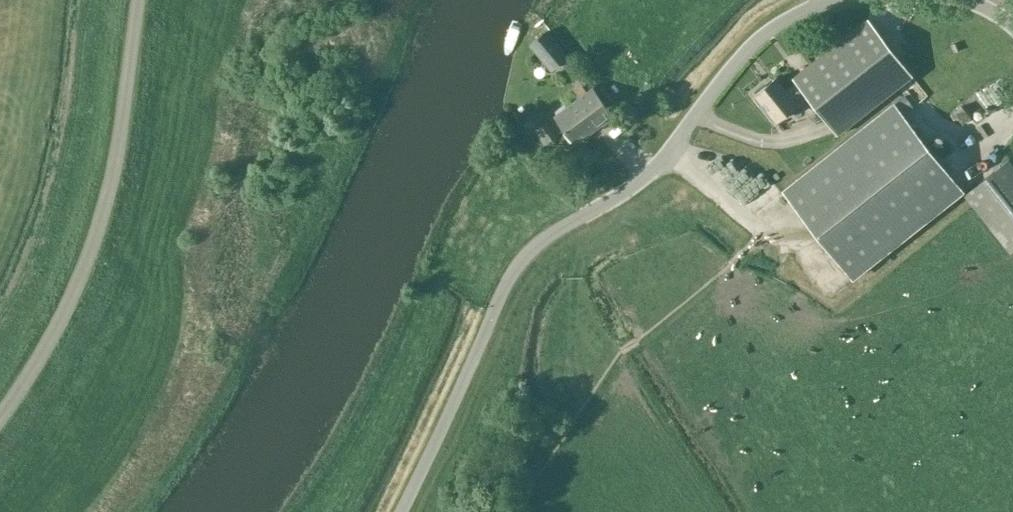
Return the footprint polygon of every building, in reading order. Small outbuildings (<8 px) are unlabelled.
[(776,78),(755,94),(777,121),(797,104),(795,101),(804,93),(822,114),(826,110),(841,129),(909,75),(865,20),(793,78),(796,82),(786,91),(776,78)] [(531,44),(552,69),(567,56),(546,31),(531,44)] [(592,87),(586,91),(581,82),(561,98),(567,105),(554,114),(573,140),(597,123),(598,125),(612,114),(592,87)] [(962,190),(934,155),(903,114),(913,106),(905,96),(784,190),(851,277),(962,190)] [(960,123),(970,115),(961,104),(951,112),(960,123)] [(965,196),(1011,253),(1012,251),(1012,165),(1009,160),(965,196)]
